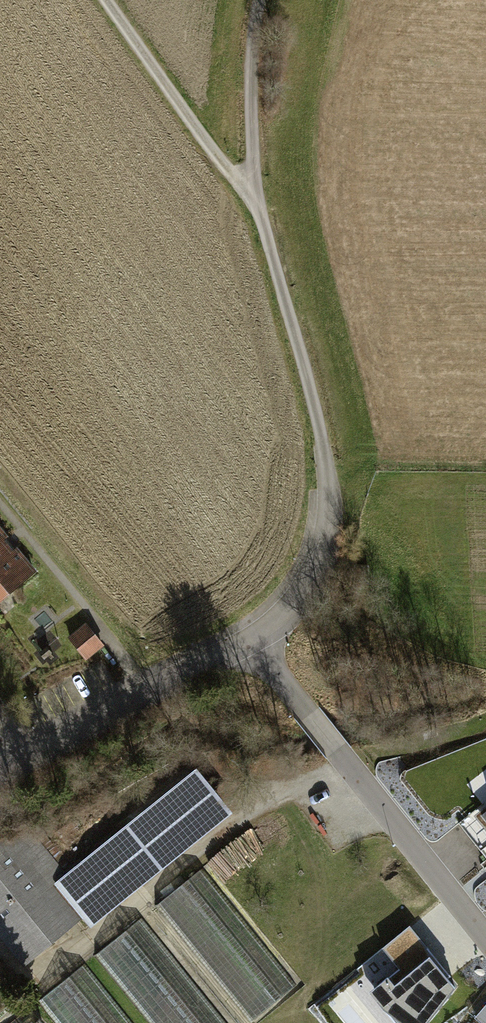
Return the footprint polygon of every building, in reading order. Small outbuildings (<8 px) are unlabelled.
[(35,574),(0,530),(0,601),(35,574)] [(102,648),(85,626),(68,640),(85,662),(102,648)] [(0,843),(0,921),(29,958),(108,896),(115,904),(230,812),(197,771),(71,872),(34,825),(5,848),(0,843)] [(477,818),(485,830),(485,811),(477,818)] [(299,984),(202,868),(156,906),(252,1022),(299,984)] [(142,919),(97,955),(151,1022),(226,1022),(142,919)] [(372,992),(397,1022),(428,1022),(456,989),(448,978),(450,976),(410,926),(384,947),(401,969),(372,992)] [(40,1001),(58,1022),(131,1022),(84,965),(40,1001)]
